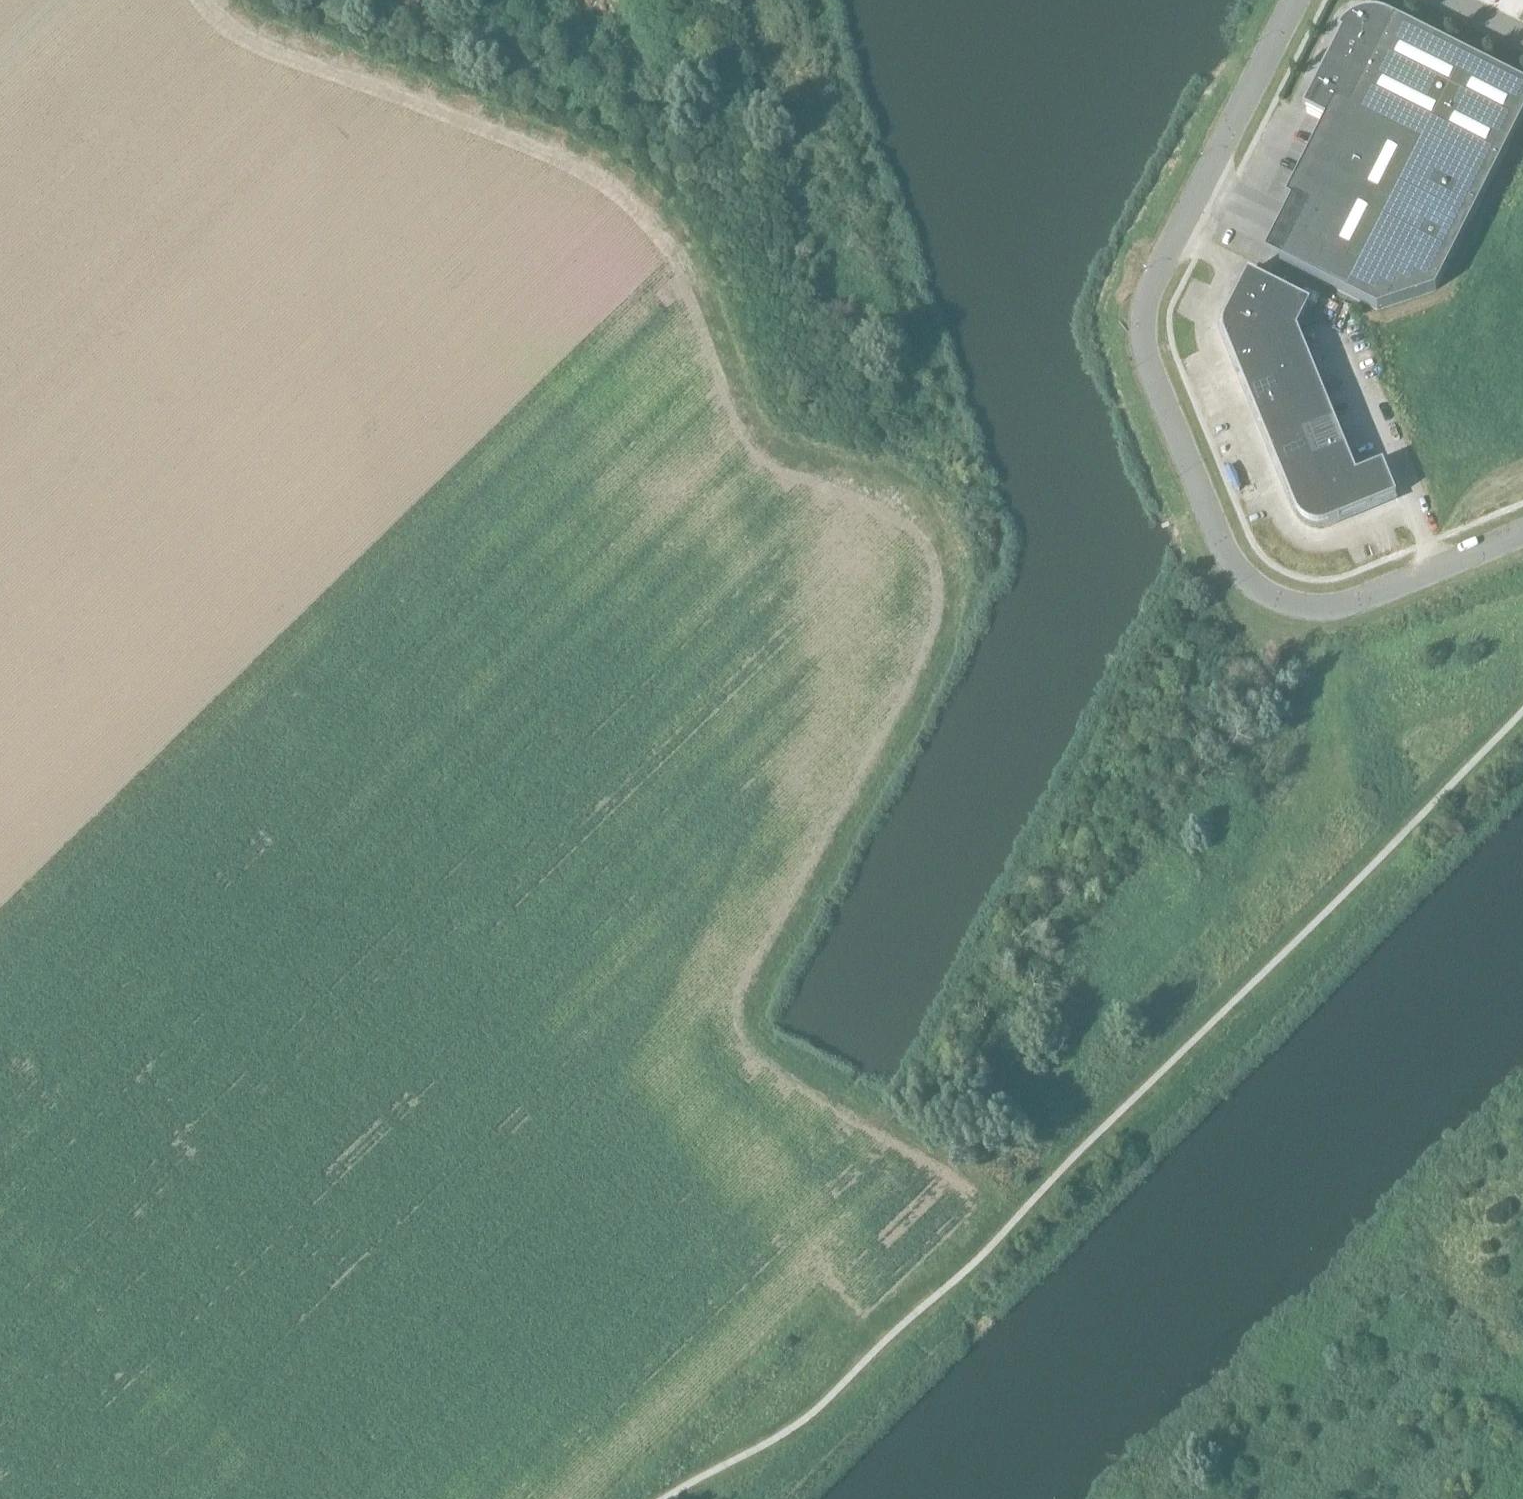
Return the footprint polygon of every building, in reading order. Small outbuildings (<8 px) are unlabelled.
[(1280,263),(1378,312),(1436,293),(1522,122),(1522,87),(1395,22),(1386,17),(1382,16),(1378,16),(1374,15),(1370,15),(1366,16),(1362,17),(1359,18),(1355,19),(1350,22),(1348,24),(1346,26),(1344,28),(1342,30),(1338,35),(1342,36),(1304,112),(1307,114),(1325,123),(1286,201),(1306,211),(1280,263)] [(1223,328),(1223,331),(1224,333),(1224,335),(1225,338),(1226,340),(1298,517),(1300,519),(1301,520),(1303,522),(1305,523),(1307,525),(1309,526),(1311,527),(1313,527),(1316,528),(1318,528),(1320,528),(1322,528),(1324,528),(1327,527),(1329,526),(1397,499),(1383,466),(1357,477),(1298,332),(1311,306),(1249,275),(1226,321),(1225,321),(1224,324),(1224,326),(1223,328)]
